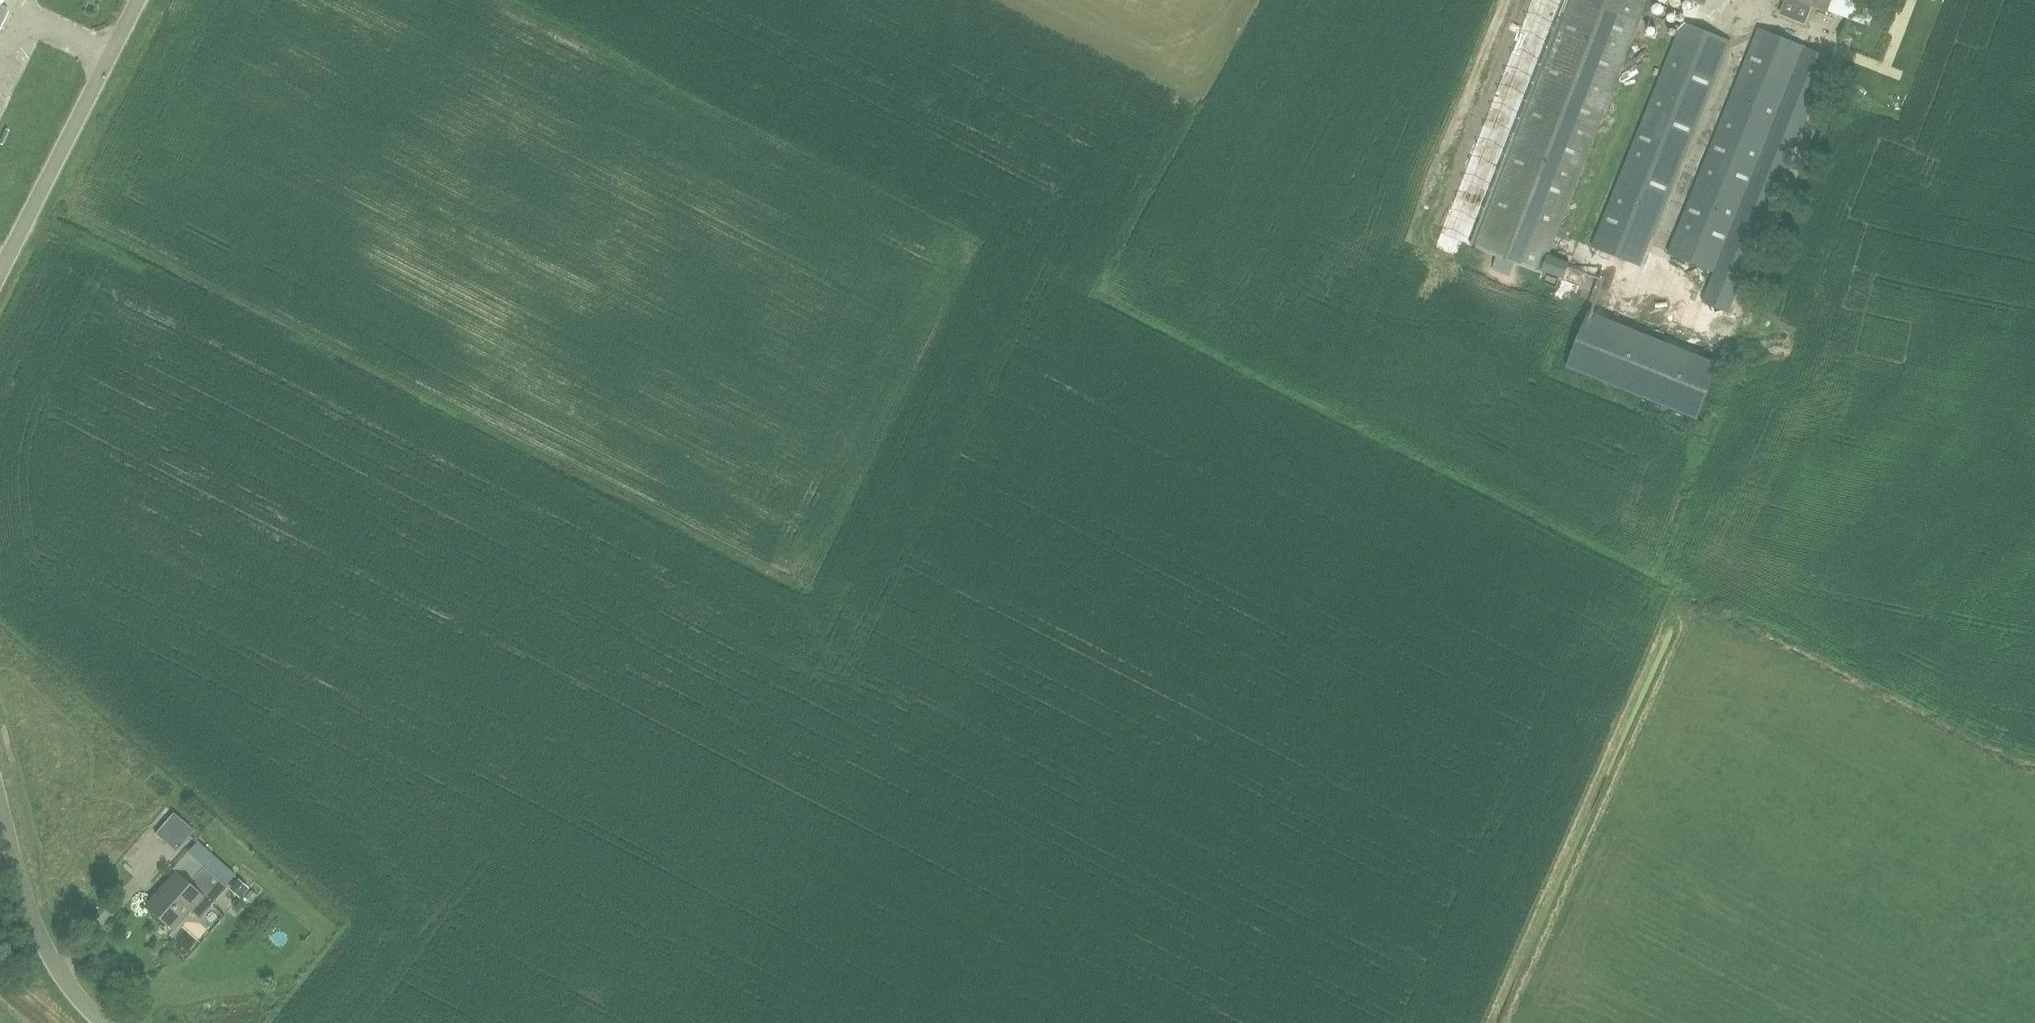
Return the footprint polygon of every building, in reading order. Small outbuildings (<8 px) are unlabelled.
[(1474,247),(1543,273),(1649,0),(1569,0),(1474,247)] [(1798,0),(1827,12),(1832,0),(1798,0)] [(9,12),(0,7),(0,32),(9,12)] [(1731,40),(1685,22),(1598,247),(1644,265),(1731,40)] [(1656,23),(1651,37),(1664,41),(1669,27),(1656,23)] [(1717,273),(1807,48),(1760,30),(1671,255),(1717,273)] [(27,73),(34,67),(20,49),(13,54),(27,73)] [(1717,277),(1703,289),(1715,303),(1729,291),(1717,277)] [(1694,311),(1708,332),(1724,323),(1710,301),(1694,311)] [(1614,333),(1578,320),(1565,357),(1698,403),(1716,350),(1619,316),(1614,333)] [(176,851),(195,830),(180,817),(174,812),(156,833),(176,851)] [(213,906),(237,876),(197,842),(173,871),(175,873),(146,905),(174,930),(203,898),(213,906)]
